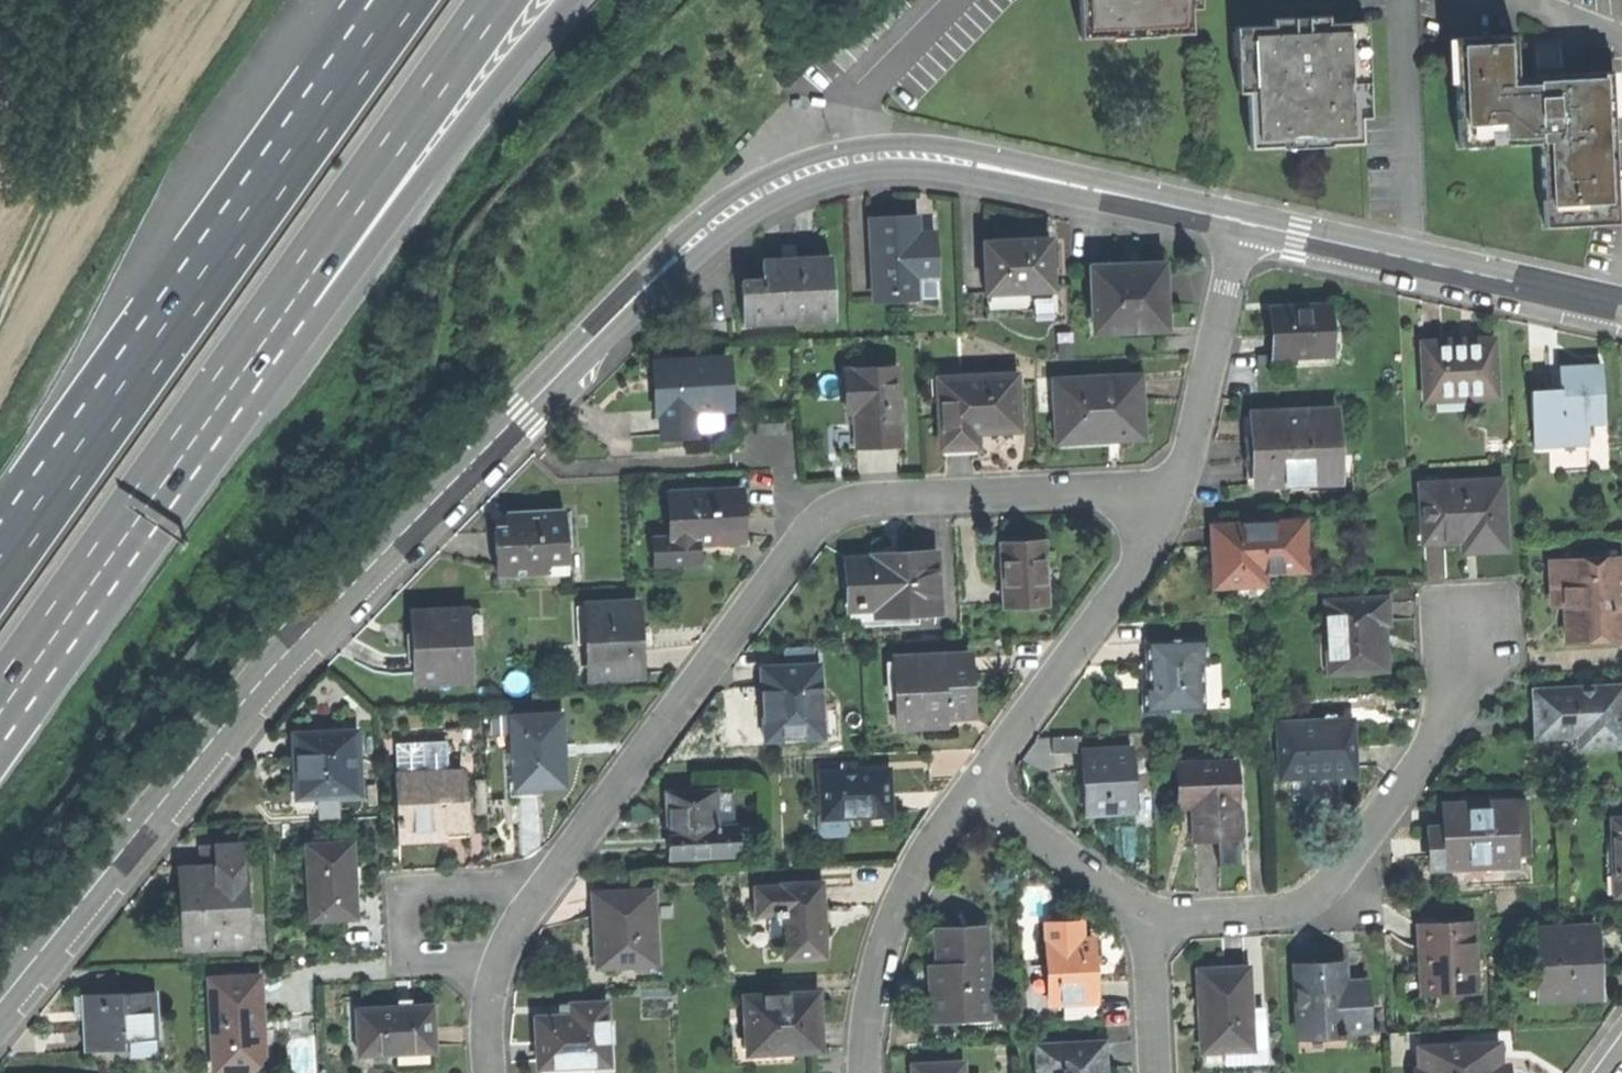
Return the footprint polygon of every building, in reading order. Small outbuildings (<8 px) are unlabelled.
[(897,17),(908,6),(902,0),(881,0),(897,17)] [(1188,32),(1187,0),(1077,0),(1079,36),(1110,35),(1188,32)] [(1354,21),(1326,22),(1326,15),(1271,17),(1271,26),(1242,27),(1247,147),(1304,144),(1360,142),(1354,21)] [(1615,223),(1607,72),(1512,76),(1510,35),(1449,39),(1454,146),(1536,143),(1542,227),(1573,225),(1615,223)] [(896,218),(870,219),(873,299),(920,297),(920,281),(937,280),(934,232),(917,232),(917,217),(896,218)] [(984,292),(1049,289),(1047,238),(1006,240),(982,241),(984,292)] [(834,318),(832,257),(762,259),(763,278),(741,279),(742,296),(743,320),(834,318)] [(1124,264),(1092,266),(1094,330),(1163,326),(1158,263),(1124,264)] [(1270,355),(1329,352),(1327,304),(1268,307),(1269,332),(1270,355)] [(1456,340),(1417,342),(1420,401),(1430,400),(1431,405),(1470,404),(1469,398),(1493,397),(1490,338),(1456,340)] [(730,406),(727,358),(661,362),(662,383),(658,384),(659,396),(660,410),(664,412),(666,433),(695,432),(694,408),(730,406)] [(870,444),(898,443),(895,366),(843,368),(845,410),(852,410),(853,445),(870,444)] [(1557,389),(1526,390),(1529,448),(1583,444),(1583,422),(1599,421),(1597,367),(1576,367),(1556,368),(1557,389)] [(972,431),(1015,429),(1013,374),(937,378),(939,447),(957,446),(973,446),(972,431)] [(1092,437),(1141,435),(1138,375),(1051,379),(1054,439),(1092,437)] [(1334,476),(1331,408),(1248,414),(1249,436),(1240,437),(1241,450),(1241,463),(1250,463),(1251,485),(1283,485),(1283,475),(1304,474),(1304,477),(1334,476)] [(1475,549),(1501,548),(1497,480),(1417,484),(1419,534),(1448,533),(1474,532),(1475,549)] [(655,539),(656,565),(697,563),(697,543),(743,541),(743,524),(741,491),(671,495),(672,538),(655,539)] [(566,570),(564,509),(522,511),(504,512),(505,527),(494,528),(495,573),(566,570)] [(931,521),(935,549),(954,547),(951,519),(931,521)] [(1298,521),(1210,526),(1211,543),(1208,543),(1210,563),(1212,589),(1262,584),(1261,574),(1302,571),(1298,521)] [(1002,554),(1004,608),(1048,606),(1044,541),(1001,543),(1002,554)] [(909,555),(850,558),(849,574),(846,575),(848,597),(849,623),(916,619),(916,612),(938,611),(935,549),(909,551),(909,555)] [(1560,641),(1621,638),(1616,557),(1545,560),(1546,582),(1557,582),(1559,615),(1560,641)] [(1383,599),(1323,603),(1326,673),(1382,670),(1382,646),(1377,645),(1377,636),(1377,626),(1384,626),(1383,599)] [(587,605),(589,677),(639,674),(637,635),(636,602),(587,605)] [(472,681),(468,607),(413,611),(414,640),(416,683),(472,681)] [(1139,686),(1140,712),(1199,710),(1195,638),(1143,641),(1144,669),(1145,686),(1139,686)] [(967,653),(894,657),(898,726),(928,724),(928,715),(971,713),(969,685),(967,653)] [(818,663),(761,666),(762,694),(764,740),(830,736),(829,702),(819,702),(818,663)] [(1617,685),(1528,689),(1529,717),(1530,736),(1571,734),(1572,748),(1621,745),(1617,685)] [(511,717),(514,788),(563,786),(562,753),(561,715),(511,717)] [(1272,723),(1276,779),(1332,777),(1352,776),(1348,720),(1272,723)] [(297,797),(348,795),(346,730),(294,733),(295,757),(297,797)] [(448,769),(446,739),(396,742),(401,831),(439,829),(465,828),(462,769),(448,769)] [(1080,751),(1083,814),(1101,813),(1131,812),(1127,748),(1080,751)] [(1231,760),(1173,764),(1173,794),(1187,794),(1191,838),(1210,837),(1235,836),(1231,760)] [(820,764),(820,771),(841,770),(840,762),(820,764)] [(841,770),(820,771),(823,813),(844,812),(845,816),(849,815),(891,813),(889,790),(888,767),(841,770)] [(735,824),(715,825),(713,790),(667,792),(668,816),(670,855),(735,853),(735,824)] [(1511,853),(1525,853),(1522,800),(1438,803),(1439,818),(1439,830),(1425,830),(1426,867),(1442,867),(1443,879),(1469,878),(1469,867),(1476,866),(1479,863),(1511,863),(1511,853)] [(849,830),(849,815),(845,816),(844,812),(823,813),(818,814),(818,831),(824,835),(844,834),(849,830)] [(1608,819),(1612,895),(1621,894),(1621,818),(1608,819)] [(312,918),(358,916),(356,878),(354,841),(309,843),(312,918)] [(243,864),(184,869),(185,893),(187,948),(247,944),(243,864)] [(785,957),(825,955),(822,911),(820,881),(779,883),(779,887),(754,888),(756,916),(782,915),(785,957)] [(656,963),(652,891),(594,893),(596,929),(597,966),(656,963)] [(1047,1001),(1096,998),(1095,969),(1093,935),(1080,935),(1079,918),(1043,920),(1047,1001)] [(1428,922),(1416,923),(1420,995),(1473,992),(1470,921),(1428,922)] [(931,1018),(988,1014),(983,926),(936,928),(936,947),(937,964),(930,964),(931,1018)] [(1592,928),(1532,930),(1535,996),(1595,993),(1593,960),(1592,928)] [(1292,963),(1295,1034),(1343,1032),(1343,1028),(1364,1026),(1362,980),(1341,981),(1341,961),(1323,962),(1292,963)] [(1196,968),(1199,1049),(1223,1049),(1223,1063),(1262,1061),(1260,1017),(1246,1018),(1244,966),(1224,967),(1196,968)] [(261,975),(210,978),(215,1069),(235,1068),(235,1061),(258,1060),(257,1018),(263,1018),(261,990),(261,975)] [(125,1041),(159,1039),(157,990),(123,993),(122,990),(84,992),(85,1014),(86,1051),(125,1049),(125,1041)] [(818,990),(744,994),(746,1035),(738,1035),(738,1052),(820,1050),(819,1017),(818,990)] [(609,1064),(606,1003),(562,1004),(563,1016),(537,1016),(538,1044),(539,1067),(609,1064)] [(361,1053),(436,1050),(434,1025),(433,1004),(359,1009),(361,1053)] [(1071,1006),(1072,1017),(1101,1016),(1101,1005),(1071,1006)] [(1050,1072),(1099,1072),(1099,1068),(1102,1068),(1100,1039),(1034,1042),(1036,1071),(1050,1071),(1050,1072)] [(1414,1046),(1415,1067),(1411,1068),(1411,1072),(1504,1072),(1504,1063),(1494,1063),(1493,1042),(1414,1046)] [(961,1061),(912,1064),(913,1072),(961,1072),(961,1061)]
